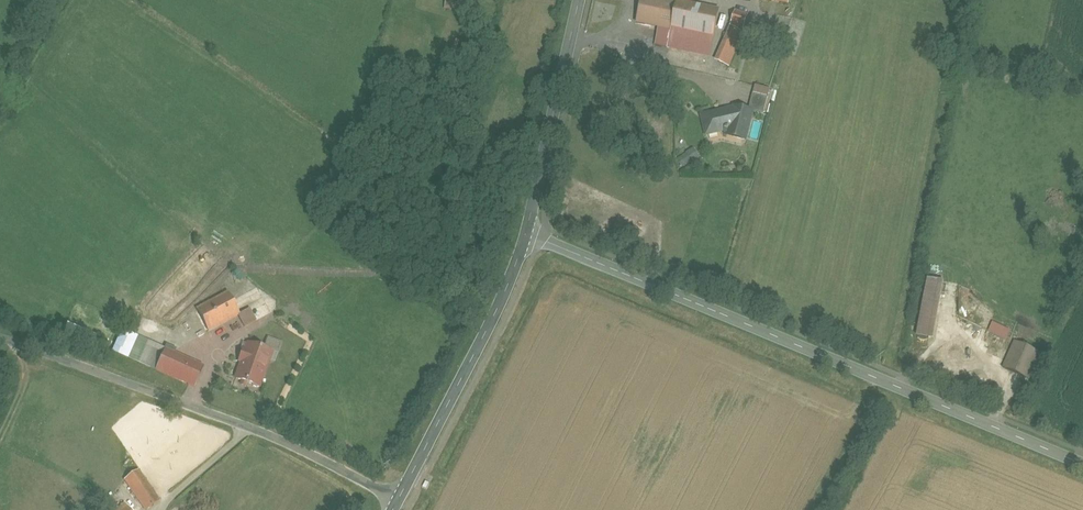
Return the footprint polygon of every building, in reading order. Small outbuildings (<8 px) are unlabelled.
[(523,9),(527,11),(532,0),(526,0),(523,9)] [(724,11),(673,0),(644,0),(639,25),(674,32),(717,41),(724,11)] [(738,10),(733,27),(718,61),(734,67),(748,33),(746,32),(751,14),(738,10)] [(714,58),(717,41),(674,32),(670,49),(714,58)] [(755,94),(751,109),(757,111),(767,113),(771,98),(755,94)] [(749,141),(757,111),(751,109),(735,105),(735,107),(703,116),(709,137),(729,132),(728,136),(749,141)] [(702,158),(696,149),(688,154),(689,155),(679,161),(684,169),(694,163),(702,158)] [(642,231),(621,221),(616,230),(624,234),(637,241),(642,231)] [(247,275),(238,269),(234,275),(242,281),(247,275)] [(937,341),(947,283),(929,280),(919,338),(937,341)] [(229,293),(198,311),(210,333),(240,317),(242,315),(229,293)] [(242,315),(240,317),(246,328),(259,321),(252,310),(242,315)] [(990,332),(1008,341),(1013,331),(995,322),(990,332)] [(116,349),(140,360),(147,344),(123,333),(116,349)] [(1038,352),(1017,341),(1004,368),(1026,378),(1038,352)] [(140,365),(157,373),(167,350),(150,343),(142,361),(140,365)] [(262,389),(275,353),(249,344),(247,350),(245,349),(240,364),(242,364),(236,380),(262,389)] [(195,389),(204,366),(167,350),(157,373),(186,385),(188,386),(195,389)] [(126,482),(146,509),(152,509),(163,502),(141,471),(126,482)] [(126,501),(115,509),(133,509),(126,501)]
